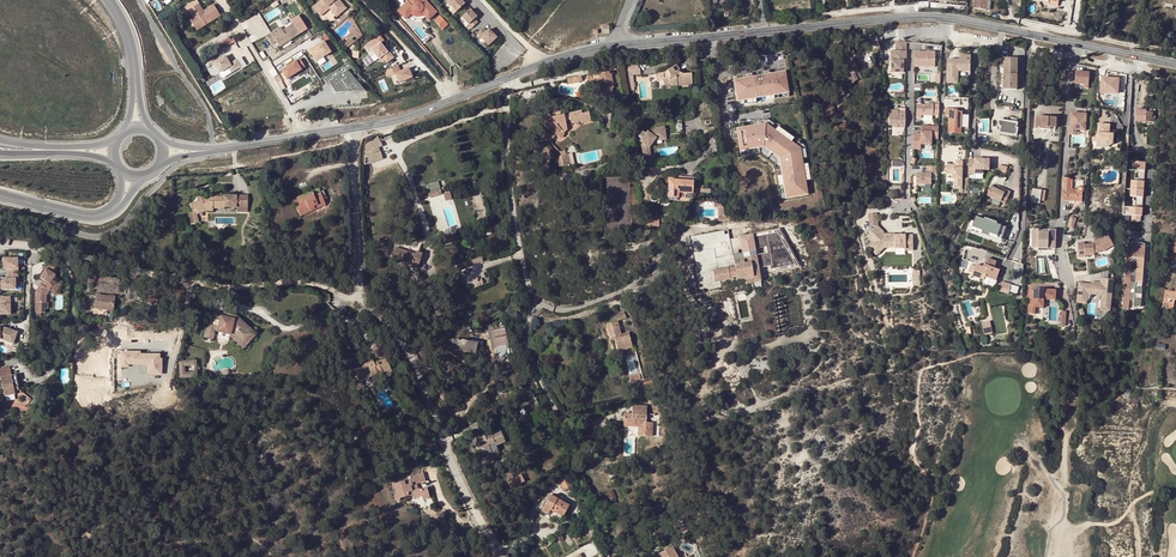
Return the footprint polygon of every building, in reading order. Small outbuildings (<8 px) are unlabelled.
[(189,20),(193,25),(202,19),(206,25),(220,16),(213,5),(204,11),(197,0),(185,7),(187,11),(188,10),(193,17),(189,20)] [(312,7),(320,17),(329,9),(332,7),(339,15),(347,8),(340,0),(321,0),(312,7)] [(438,12),(427,0),(407,0),(408,1),(397,10),(406,20),(412,15),(414,16),(422,16),(425,13),(430,19),(438,12)] [(467,4),(463,0),(448,0),(446,2),(457,13),(467,4)] [(975,8),(989,10),(990,0),(976,0),(975,8)] [(332,7),(329,9),(336,17),(339,15),(332,7)] [(471,28),(477,22),(474,19),(477,16),(470,8),(461,18),(471,28)] [(271,32),(266,35),(271,43),(275,40),(278,44),(288,38),(288,39),(290,37),(291,39),(295,36),(294,35),(299,32),(300,33),(307,28),(298,15),(291,19),(293,23),(282,30),(280,26),(271,32)] [(440,15),(435,20),(444,29),(449,24),(440,15)] [(202,19),(193,25),(196,31),(206,25),(202,19)] [(488,45),(498,36),(490,28),(484,34),(481,31),(472,39),(476,43),(481,38),(488,45)] [(380,36),(366,47),(369,51),(371,50),(378,59),(382,57),(387,64),(394,58),(389,51),(387,52),(380,44),(383,41),(380,36)] [(217,53),(235,41),(234,38),(231,40),(229,37),(213,47),(217,53)] [(278,44),(281,49),(291,43),(289,40),(291,39),(290,37),(288,39),(288,38),(278,44)] [(323,40),(309,50),(316,61),(331,52),(323,40)] [(896,51),(906,51),(906,42),(896,42),(896,51)] [(903,73),(903,60),(906,60),(906,51),(896,51),(891,51),(891,73),(903,73)] [(916,51),(916,67),(937,67),(937,51),(916,51)] [(960,72),(972,72),(972,55),(961,55),(961,59),(948,59),(948,83),(960,83),(960,72)] [(225,56),(212,64),(217,74),(228,68),(231,72),(240,67),(242,69),(246,67),(241,58),(232,63),(229,59),(227,60),(225,56)] [(299,58),(281,70),(287,78),(305,67),(299,58)] [(1015,90),(1017,59),(1003,59),(1002,90),(1015,90)] [(856,67),(853,61),(849,63),(844,66),(849,76),(844,79),(848,86),(854,83),(853,82),(861,78),(857,72),(858,71),(856,67)] [(363,78),(349,62),(325,77),(336,93),(365,91),(358,83),(363,78)] [(678,70),(679,70),(676,65),(663,73),(664,79),(662,79),(662,81),(665,86),(670,85),(670,87),(677,86),(677,84),(692,83),(691,74),(682,74),(681,73),(680,73),(678,70)] [(397,66),(384,71),(387,77),(395,74),(399,83),(412,78),(408,69),(400,72),(397,66)] [(639,69),(626,70),(628,91),(634,90),(633,75),(640,74),(640,69),(639,69)] [(1088,91),(1091,71),(1077,70),(1075,83),(1083,84),(1082,90),(1088,91)] [(613,79),(616,75),(612,72),(611,74),(610,75),(609,72),(599,73),(599,75),(595,76),(595,74),(587,75),(588,80),(589,80),(593,80),(594,84),(593,84),(593,87),(591,88),(592,95),(603,93),(605,96),(613,94),(612,88),(614,88),(617,82),(613,79)] [(785,72),(734,81),(737,101),(788,92),(785,72)] [(1102,77),(1102,94),(1121,94),(1121,77),(1102,77)] [(844,95),(840,86),(834,89),(838,98),(844,95)] [(926,105),(917,105),(917,117),(922,117),(922,114),(934,115),(934,104),(926,104),(926,105)] [(949,127),(962,128),(962,109),(954,109),(954,108),(946,108),(945,115),(950,115),(949,127)] [(905,112),(898,112),(895,112),(895,109),(889,109),(889,125),(894,125),(894,127),(905,126),(905,112)] [(1146,111),(1146,109),(1137,109),(1136,120),(1155,121),(1155,120),(1153,119),(1153,112),(1146,111)] [(1155,110),(1146,109),(1146,111),(1153,112),(1153,119),(1155,120),(1155,110)] [(545,110),(538,117),(537,118),(548,129),(546,131),(553,138),(556,135),(557,136),(558,137),(560,137),(562,137),(563,136),(563,134),(563,133),(562,131),(566,126),(565,121),(570,120),(571,122),(580,120),(580,123),(590,120),(588,112),(582,114),(581,110),(569,113),(569,115),(564,116),(564,114),(552,117),(545,110)] [(1087,131),(1088,113),(1071,112),(1070,129),(1087,131)] [(1056,127),(1057,117),(1037,116),(1036,128),(1047,128),(1047,127),(1054,127),(1056,127)] [(1001,126),(1000,131),(1016,134),(1018,128),(1016,128),(1017,123),(1002,120),(999,120),(998,125),(1001,126)] [(1112,134),(1110,133),(1110,124),(1098,123),(1097,141),(1111,143),(1112,134)] [(766,124),(737,129),(741,151),(764,147),(779,156),(786,197),(808,193),(799,146),(766,124)] [(661,131),(665,131),(665,126),(655,127),(651,132),(647,129),(645,131),(643,128),(637,135),(640,137),(638,139),(642,143),(640,146),(641,155),(648,154),(647,146),(655,136),(661,135),(661,131)] [(922,133),(914,133),(915,149),(922,149),(922,145),(934,145),(934,139),(940,139),(940,126),(922,126),(922,133)] [(383,143),(378,136),(366,144),(366,164),(384,158),(382,151),(376,153),(374,149),(381,147),(384,146),(383,143)] [(563,166),(567,165),(570,164),(567,154),(566,154),(565,150),(560,151),(562,160),(563,166)] [(984,170),(992,170),(992,158),(970,158),(969,177),(984,177),(984,170)] [(938,170),(938,161),(928,161),(928,170),(915,170),(915,183),(932,183),(933,170),(938,170)] [(946,174),(952,174),(952,179),(953,179),(953,189),(958,189),(962,189),(963,161),(956,161),(955,165),(955,168),(953,168),(953,165),(946,165),(946,174)] [(695,181),(695,177),(681,176),(681,180),(669,179),(668,197),(678,197),(678,192),(678,190),(681,190),(681,192),(692,193),(693,181),(695,181)] [(1070,178),(1064,178),(1063,200),(1064,200),(1069,201),(1069,204),(1082,204),(1082,192),(1083,192),(1084,192),(1084,190),(1085,188),(1084,187),(1083,186),(1081,186),(1080,186),(1079,187),(1078,188),(1078,189),(1070,189),(1070,178)] [(1132,180),(1132,197),(1146,197),(1146,180),(1132,180)] [(1006,203),(1011,191),(1006,189),(1005,192),(997,189),(991,186),(987,195),(993,198),(1001,201),(1006,203)] [(428,191),(430,196),(430,198),(442,194),(440,187),(428,191)] [(1046,190),(1033,188),(1031,201),(1040,202),(1041,199),(1045,200),(1046,190)] [(299,202),(295,204),(300,216),(314,209),(313,206),(324,202),(323,200),(320,192),(319,190),(306,195),(307,198),(304,200),(303,196),(302,195),(297,197),(299,202)] [(449,192),(443,194),(445,201),(451,199),(449,192)] [(248,195),(223,195),(223,196),(223,201),(224,201),(225,207),(248,207),(248,195)] [(197,200),(190,203),(193,212),(205,208),(206,211),(213,211),(213,209),(225,208),(225,207),(224,201),(223,201),(223,196),(217,196),(210,196),(208,196),(208,199),(203,201),(202,198),(202,196),(196,197),(197,200)] [(720,204),(718,203),(714,203),(714,207),(718,207),(718,216),(724,216),(723,207),(722,207),(721,205),(720,204)] [(1132,215),(1132,221),(1143,222),(1144,208),(1125,206),(1124,214),(1132,215)] [(205,208),(193,212),(195,223),(199,222),(197,214),(206,211),(205,208)] [(880,225),(878,212),(870,213),(871,225),(880,225)] [(978,215),(974,226),(985,231),(984,234),(990,236),(991,233),(1003,237),(1007,226),(978,215)] [(659,216),(648,217),(649,226),(659,226),(659,216)] [(1075,229),(1078,218),(1071,216),(1069,227),(1075,229)] [(914,253),(915,234),(883,234),(883,226),(872,226),(871,251),(897,251),(897,253),(914,253)] [(780,229),(753,234),(761,275),(801,267),(780,229)] [(1056,249),(1057,230),(1049,230),(1049,233),(1039,232),(1039,229),(1033,229),(1032,248),(1056,249)] [(455,233),(444,237),(446,243),(457,240),(455,233)] [(730,239),(735,265),(727,266),(727,268),(712,270),(714,282),(720,281),(729,279),(729,278),(736,277),(737,279),(747,277),(748,283),(762,281),(761,275),(753,234),(730,239)] [(1115,247),(1108,235),(1092,242),(1094,245),(1086,246),(1085,244),(1078,244),(1079,258),(1086,257),(1087,255),(1096,253),(1097,256),(1115,247)] [(1134,307),(1143,307),(1147,246),(1141,246),(1141,242),(1127,242),(1123,308),(1129,309),(1129,298),(1134,299),(1134,307)] [(418,265),(422,253),(416,251),(415,253),(395,247),(392,257),(412,263),(411,267),(416,268),(417,265),(418,265)] [(1009,258),(1022,258),(1022,248),(1009,248),(1009,258)] [(461,263),(456,265),(458,270),(462,269),(465,268),(473,265),(476,264),(483,261),(480,253),(477,254),(478,257),(465,261),(464,258),(460,260),(461,263)] [(4,271),(20,270),(19,257),(4,258),(4,271)] [(999,269),(996,280),(997,280),(1002,267),(990,263),(989,266),(999,269)] [(986,276),(996,280),(999,269),(989,266),(988,268),(985,267),(977,264),(976,265),(972,264),(969,272),(973,273),(973,275),(985,279),(986,276)] [(43,279),(36,294),(36,314),(45,314),(49,307),(48,296),(50,293),(58,293),(62,284),(55,281),(58,274),(58,272),(45,265),(39,278),(43,279)] [(1077,302),(1088,304),(1089,294),(1103,296),(1101,310),(1111,311),(1115,280),(1102,279),(1101,283),(1093,282),(1093,284),(1079,283),(1077,302)] [(1000,290),(1017,295),(1020,286),(1003,281),(1000,290)] [(1058,301),(1058,289),(1034,288),(1034,291),(1028,290),(1027,313),(1034,314),(1034,308),(1044,308),(1045,301),(1058,301)] [(1163,307),(1173,309),(1174,302),(1174,300),(1175,300),(1175,289),(1175,291),(1165,290),(1163,307)] [(112,320),(116,297),(109,296),(97,295),(95,308),(107,310),(107,312),(104,312),(104,315),(107,315),(106,319),(112,320)] [(12,315),(12,296),(0,296),(0,315),(12,315)] [(612,323),(618,321),(625,319),(623,311),(610,315),(612,323)] [(235,319),(226,317),(210,313),(206,331),(214,333),(214,330),(232,334),(230,336),(240,345),(253,331),(237,317),(235,319)] [(238,315),(237,317),(253,331),(240,345),(230,336),(227,339),(240,352),(258,332),(238,315)] [(621,334),(618,321),(612,323),(604,324),(608,338),(611,337),(612,340),(614,340),(617,351),(632,347),(629,335),(625,336),(624,336),(623,334),(621,334)] [(337,337),(335,338),(337,342),(339,346),(347,342),(343,334),(342,334),(343,327),(339,326),(337,337)] [(505,326),(493,329),(497,347),(509,344),(505,326)] [(16,327),(0,328),(0,341),(17,340),(16,327)] [(206,331),(205,331),(204,338),(213,340),(215,333),(214,333),(206,331)] [(477,354),(479,343),(443,337),(441,348),(446,349),(477,354)] [(164,352),(122,352),(121,365),(148,366),(148,374),(163,375),(164,352)] [(385,358),(377,362),(378,365),(375,366),(374,364),(372,360),(362,366),(368,378),(377,373),(376,371),(381,369),(383,373),(386,380),(394,376),(385,358)] [(191,365),(191,360),(179,361),(180,378),(191,377),(190,372),(185,372),(184,366),(191,365)] [(368,378),(362,366),(353,370),(360,382),(368,378)] [(9,367),(0,369),(0,372),(4,395),(15,394),(14,390),(19,389),(16,374),(11,375),(9,367)] [(643,390),(655,388),(653,380),(641,383),(643,390)] [(638,436),(652,437),(652,423),(646,422),(647,407),(632,406),(631,413),(624,413),(624,426),(639,427),(638,436)] [(7,408),(0,412),(0,416),(2,418),(10,415),(7,408)] [(484,456),(485,456),(498,450),(496,445),(507,440),(505,434),(502,435),(500,429),(478,438),(483,451),(482,451),(482,452),(482,453),(483,454),(483,455),(484,456)] [(485,456),(488,461),(501,456),(498,450),(485,456)] [(513,478),(510,470),(504,473),(507,481),(513,478)] [(394,484),(397,493),(398,493),(400,500),(406,498),(406,496),(409,496),(408,492),(411,491),(413,498),(421,496),(422,499),(429,497),(426,487),(420,489),(420,488),(417,489),(415,490),(413,485),(416,484),(425,481),(422,473),(409,477),(411,483),(405,485),(404,481),(394,484)] [(507,481),(510,488),(525,482),(521,475),(513,478),(507,481)] [(567,476),(558,481),(563,490),(572,485),(567,476)] [(549,494),(543,505),(546,507),(544,510),(548,513),(549,511),(550,510),(554,512),(563,517),(569,505),(561,500),(557,498),(557,497),(553,495),(552,495),(549,494)] [(672,546),(657,554),(659,556),(678,556),(672,546)]
